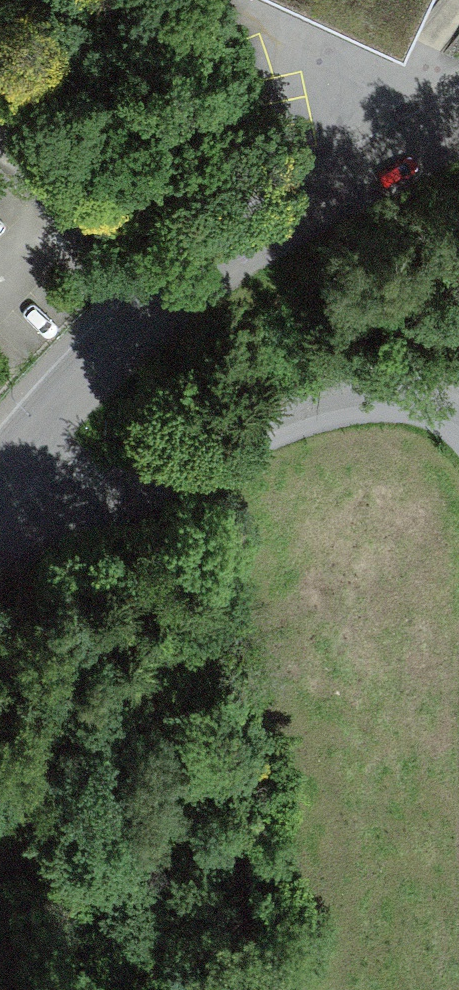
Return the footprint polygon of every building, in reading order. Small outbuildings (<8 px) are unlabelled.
[(408,68),(436,0),(252,0),(408,68)]
